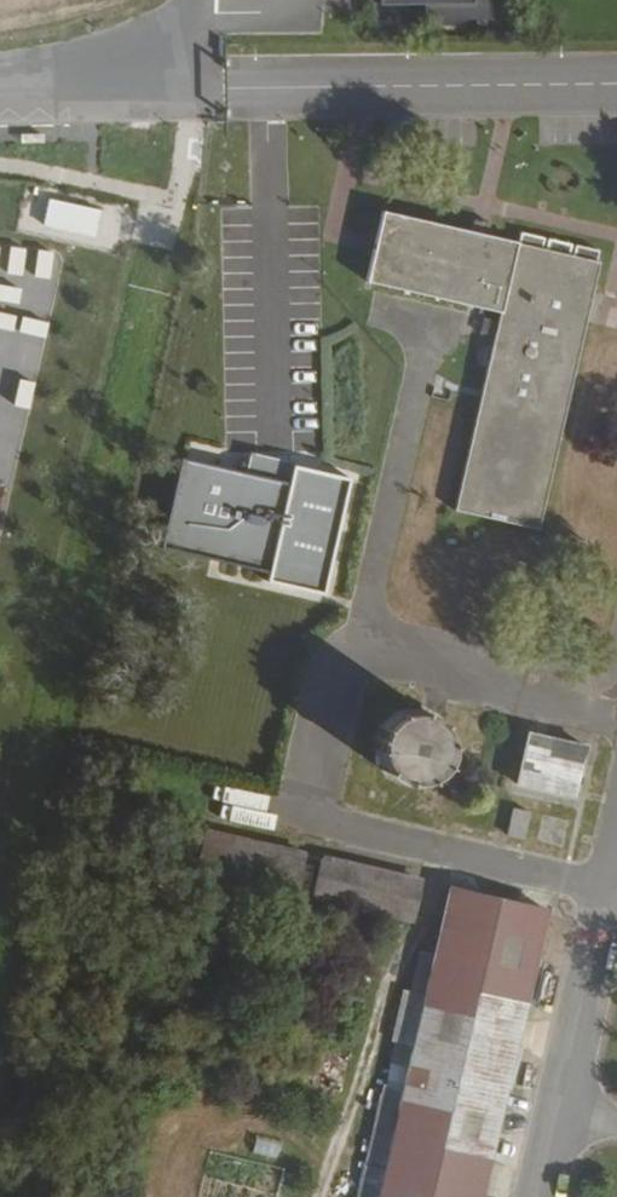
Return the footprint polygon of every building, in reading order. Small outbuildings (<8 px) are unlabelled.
[(423,1),(422,19),(469,19),(488,19),(488,0),(469,0),(469,2),(423,1)] [(60,201),(53,226),(92,236),(98,211),(60,201)] [(383,205),(366,274),(501,306),(457,503),(540,524),(602,256),(383,205)] [(251,457),(247,475),(184,461),(166,546),(273,570),(271,580),(326,592),(351,479),(251,457)] [(529,728),(517,779),(573,793),(585,741),(529,728)] [(512,802),(506,828),(524,832),(531,806),(512,802)] [(205,825),(195,863),(294,887),(304,849),(205,825)] [(321,852),(311,890),(411,913),(420,876),(321,852)] [(548,905),(450,882),(375,1196),(479,1196),(548,905)]
